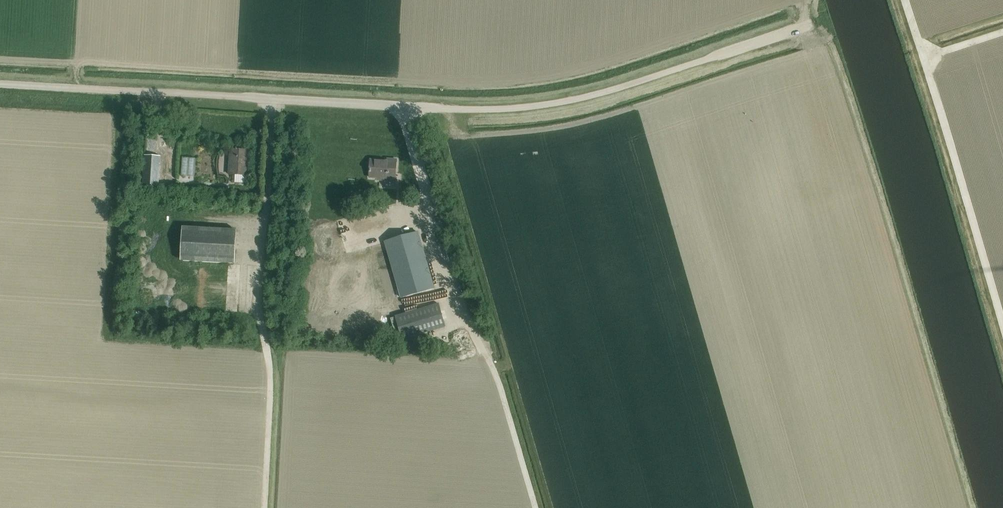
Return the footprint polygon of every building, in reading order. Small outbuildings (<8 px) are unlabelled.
[(230,150),(229,174),(247,175),(249,151),(230,150)] [(161,156),(144,155),(142,187),(159,188),(160,164),(161,156)] [(395,181),(396,160),(387,159),(387,161),(370,160),(369,177),(377,178),(377,180),(395,181)] [(234,230),(185,227),(183,261),(232,264),(234,230)] [(434,288),(417,232),(385,241),(401,298),(434,288)] [(402,339),(445,326),(438,303),(395,316),(402,339)]
